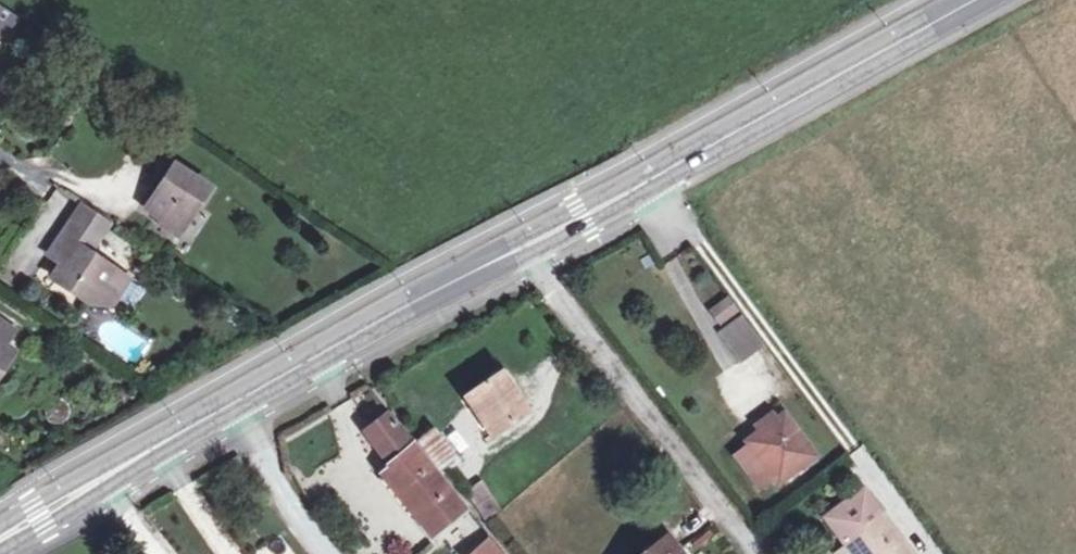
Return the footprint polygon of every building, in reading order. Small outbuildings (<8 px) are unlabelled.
[(119,97),(112,92),(96,116),(103,120),(119,97)] [(181,230),(209,186),(175,164),(147,207),(181,230)] [(84,205),(72,222),(98,240),(110,223),(84,205)] [(67,256),(63,263),(54,277),(90,302),(113,305),(130,280),(90,253),(98,240),(72,222),(54,247),(67,256)] [(67,256),(54,247),(50,254),(63,263),(67,256)] [(744,315),(720,333),(739,359),(763,341),(744,315)] [(4,345),(14,331),(0,321),(0,343),(4,345)] [(14,352),(4,345),(0,343),(0,372),(14,352)] [(492,436),(528,410),(502,373),(466,397),(492,436)] [(750,446),(761,460),(778,484),(816,456),(784,412),(777,417),(759,431),(747,441),(750,446)] [(431,471),(433,469),(414,444),(411,446),(386,413),(365,430),(392,468),(384,475),(432,534),(463,511),(431,471)] [(755,426),(759,431),(777,417),(774,413),(755,426)] [(457,460),(436,430),(420,443),(442,472),(457,460)] [(761,460),(750,446),(739,454),(750,468),(761,460)] [(500,511),(480,483),(466,493),(485,522),(500,511)] [(862,489),(847,501),(851,506),(833,519),(847,538),(843,541),(846,545),(853,553),(910,553),(862,489)] [(826,518),(843,541),(847,538),(833,519),(851,506),(847,501),(826,518)] [(668,537),(645,553),(681,553),(668,537)] [(491,542),(474,553),(501,553),(491,542)] [(846,545),(835,553),(836,553),(853,553),(846,545)]
